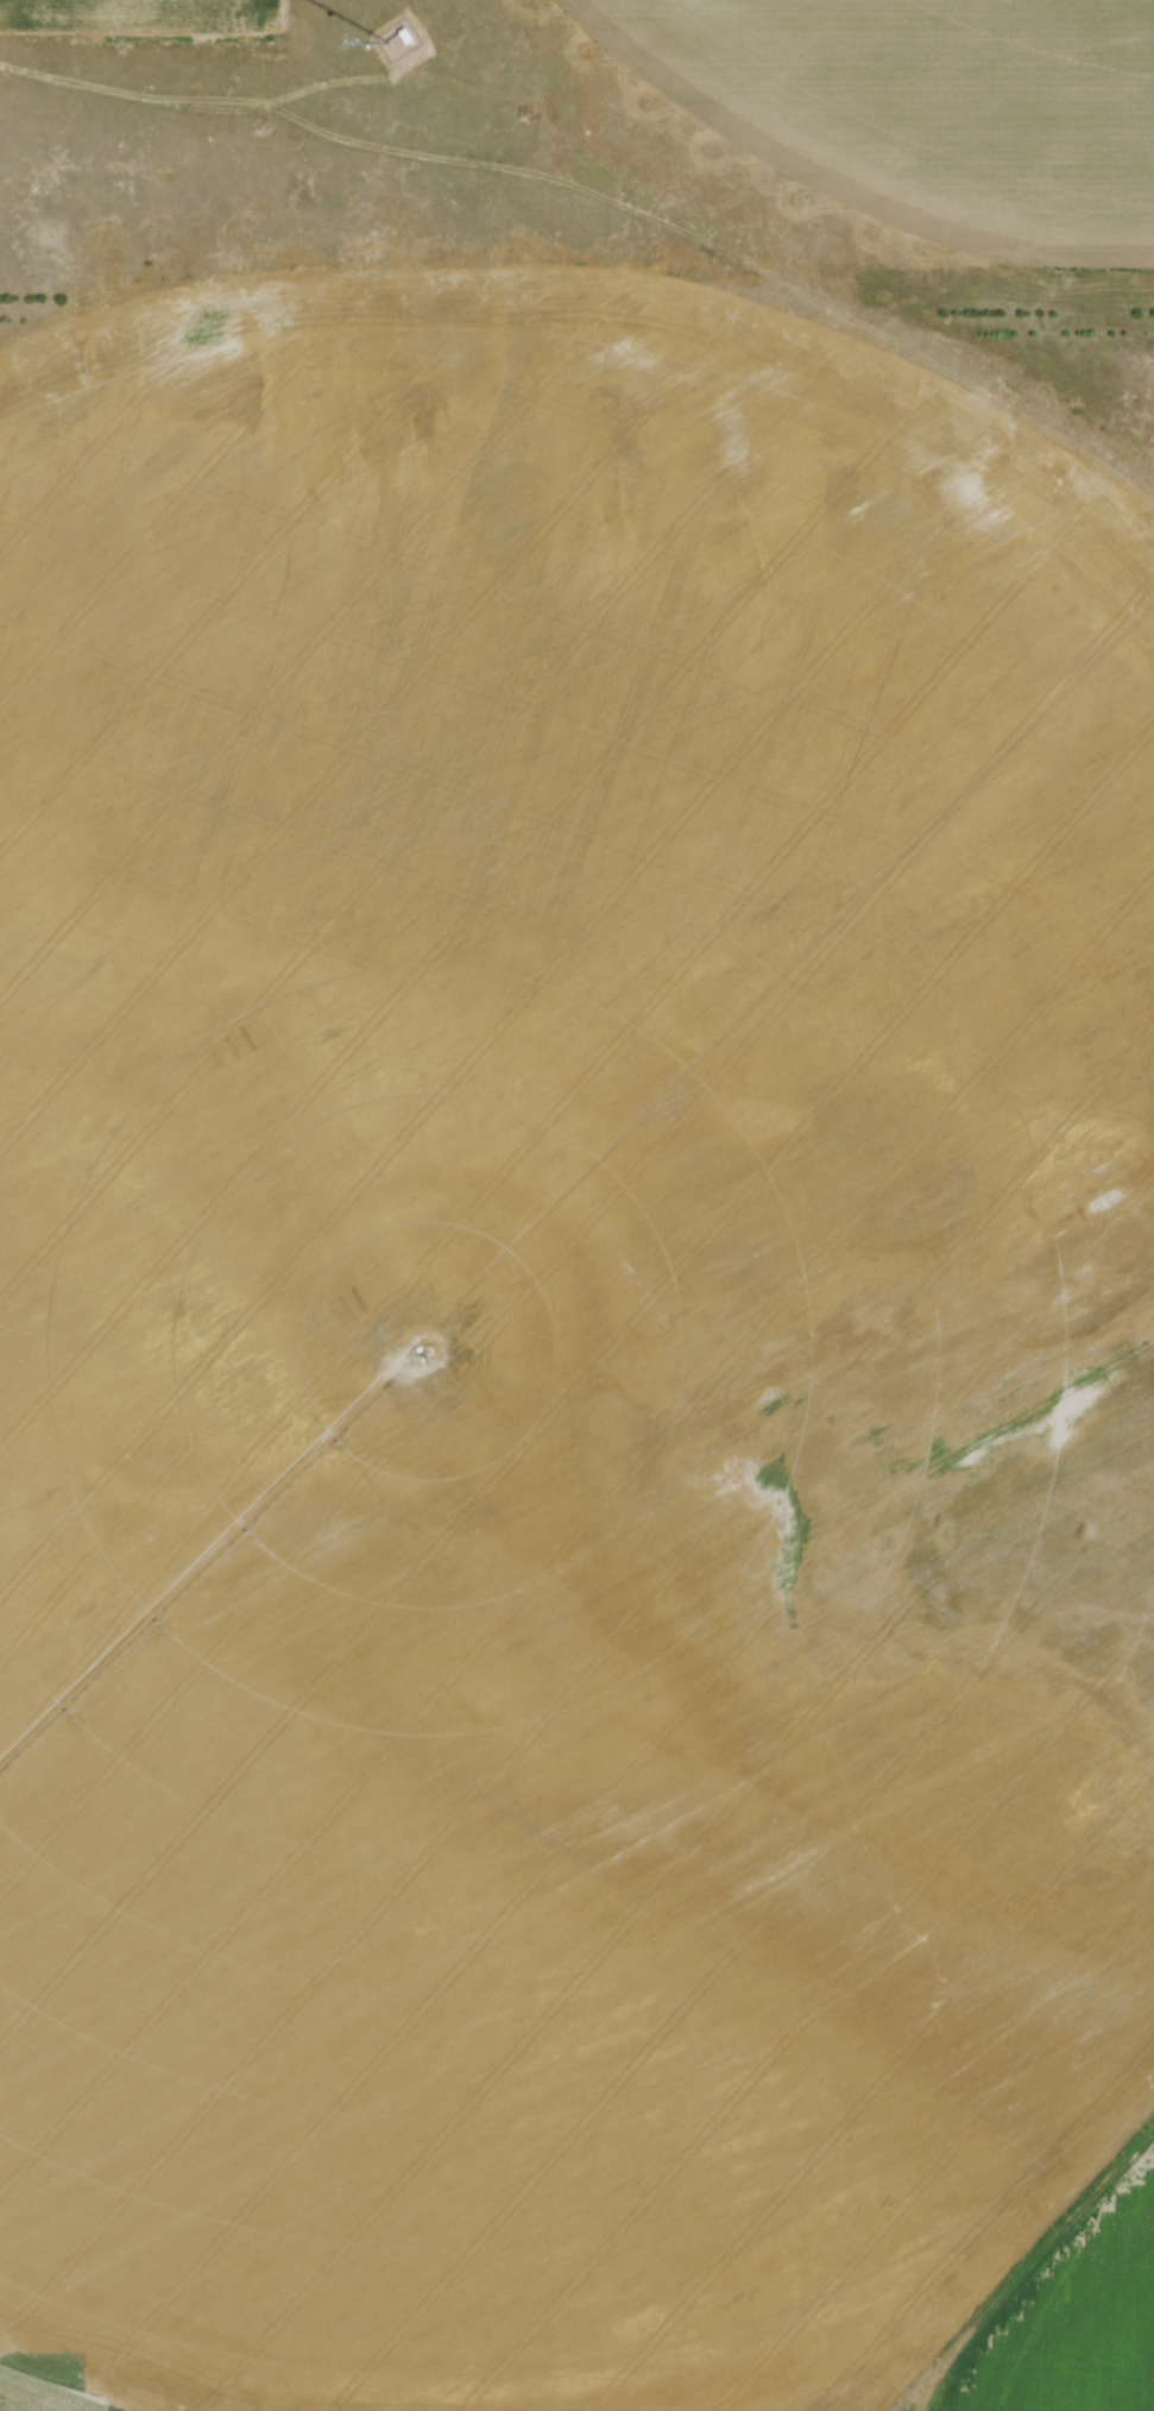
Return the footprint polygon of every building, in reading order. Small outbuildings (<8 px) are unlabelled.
[(414,39),(407,28),(399,33),(406,44),(414,39)]
